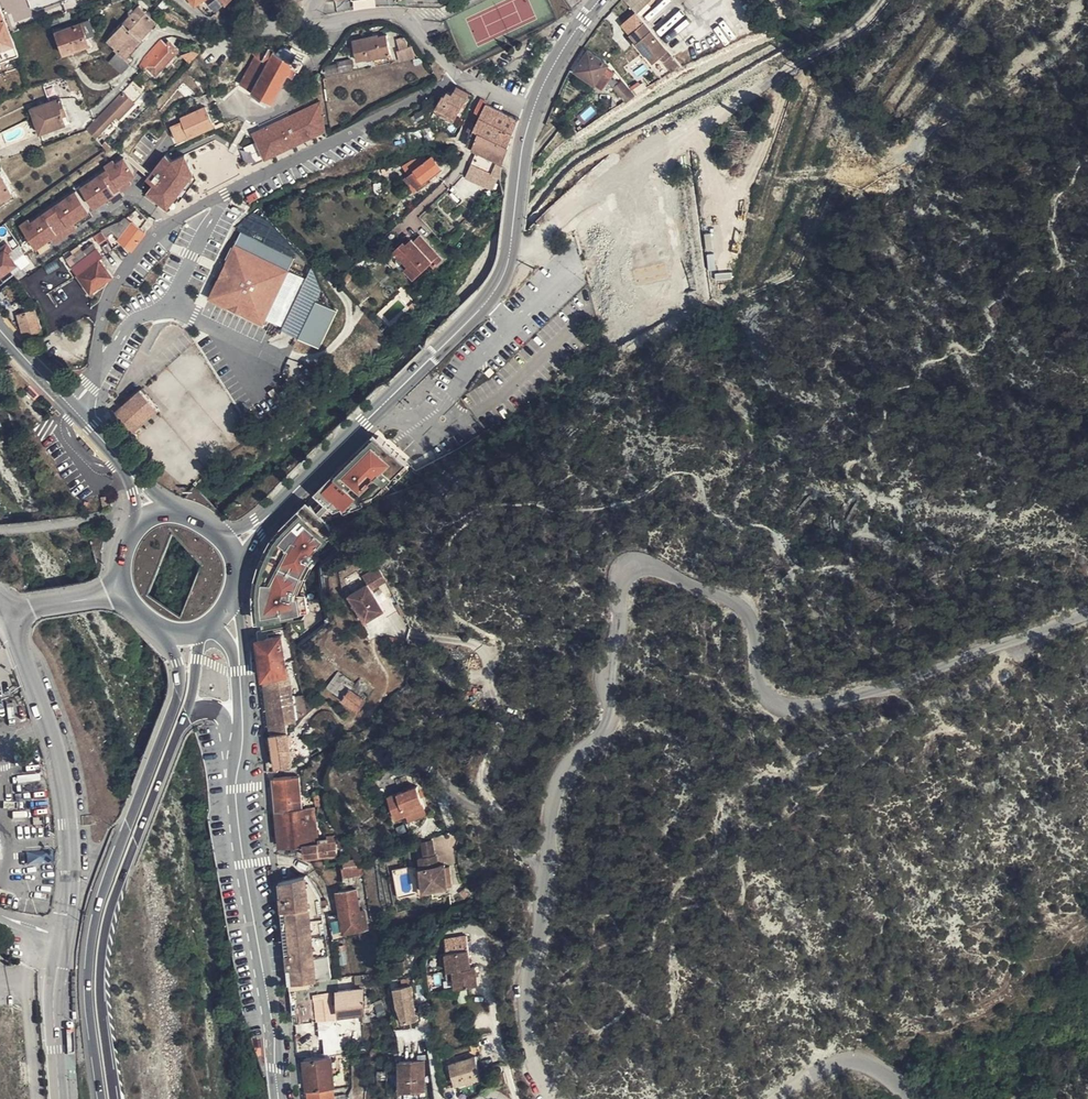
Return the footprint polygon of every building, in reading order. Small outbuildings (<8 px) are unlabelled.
[(637,13),(638,13),(647,4),(651,0),(624,0),(637,13)] [(647,4),(638,13),(641,17),(650,8),(647,4)] [(158,5),(153,11),(159,16),(164,10),(158,5)] [(108,40),(116,47),(120,50),(126,56),(156,21),(138,6),(133,11),(131,9),(127,13),(130,15),(108,40)] [(14,44),(10,32),(0,7),(0,49),(1,48),(2,52),(7,50),(6,47),(14,44)] [(69,12),(50,19),(52,24),(59,21),(60,23),(71,18),(69,12)] [(637,13),(622,25),(635,41),(654,62),(660,57),(668,51),(637,13)] [(89,19),(55,32),(64,53),(89,44),(86,35),(94,32),(89,19)] [(373,39),(373,37),(353,41),(357,60),(377,56),(377,57),(391,54),(387,36),(378,38),(373,39)] [(400,49),(409,46),(405,38),(403,37),(397,39),(400,48),(400,49)] [(165,46),(159,41),(144,57),(138,68),(142,71),(143,72),(147,68),(155,75),(177,51),(168,43),(165,46)] [(278,53),(260,43),(254,55),(256,57),(241,84),(253,90),(251,91),(271,102),(287,74),(292,77),(303,58),(296,55),(292,61),(291,60),(292,58),(292,53),(291,52),(290,50),(288,49),(286,48),(285,49),(283,49),(281,50),(279,52),(278,53)] [(18,54),(14,44),(6,47),(7,50),(2,52),(1,48),(0,49),(0,62),(18,54)] [(402,60),(416,57),(411,45),(409,46),(400,49),(400,48),(398,49),(402,60)] [(588,52),(583,48),(575,60),(570,69),(575,72),(588,52)] [(190,64),(197,55),(199,53),(195,49),(182,55),(190,64)] [(672,72),(681,66),(668,51),(660,57),(672,72)] [(608,65),(588,52),(575,72),(603,91),(606,87),(613,75),(616,72),(609,63),(608,65)] [(117,53),(110,61),(122,71),(129,63),(117,53)] [(351,60),(338,63),(340,71),(353,68),(351,60)] [(340,71),(338,63),(325,66),(326,74),(340,71)] [(613,75),(606,87),(611,91),(619,79),(613,75)] [(53,83),(59,98),(61,97),(71,98),(70,90),(66,79),(53,83)] [(631,90),(624,81),(615,88),(621,96),(631,90)] [(94,120),(87,128),(95,137),(100,131),(115,116),(118,118),(142,94),(130,82),(94,120)] [(631,90),(636,95),(644,90),(640,84),(631,90)] [(456,119),(469,94),(469,93),(456,87),(452,95),(448,92),(446,97),(444,95),(440,102),(434,112),(450,120),(452,117),(456,119)] [(625,101),(636,95),(631,90),(621,96),(625,101)] [(30,108),(40,132),(66,122),(63,115),(61,109),(65,107),(61,97),(59,98),(30,108)] [(321,101),(252,132),(264,159),(328,131),(321,101)] [(474,129),(509,145),(519,119),(493,107),(479,101),(474,112),(481,115),(476,125),(471,123),(468,130),(472,133),(474,129)] [(205,107),(180,118),(181,121),(171,126),(178,142),(214,125),(205,107)] [(498,165),(502,166),(509,145),(474,129),(472,133),(467,145),(471,147),(481,151),(479,157),(484,159),(480,168),(495,174),(498,165)] [(100,131),(95,137),(102,144),(105,140),(100,131)] [(102,144),(107,149),(108,150),(111,146),(105,140),(102,144)] [(172,159),(164,153),(144,178),(152,184),(148,191),(169,207),(193,175),(186,154),(172,159)] [(106,168),(80,187),(98,211),(107,205),(104,200),(110,196),(114,202),(126,194),(123,190),(133,183),(129,178),(138,172),(125,154),(116,160),(114,157),(103,164),(106,168)] [(433,157),(409,175),(415,182),(420,189),(426,184),(424,180),(429,177),(441,168),(433,157)] [(380,169),(368,172),(371,182),(375,181),(375,179),(383,176),(380,169)] [(0,175),(0,200),(12,193),(1,175),(0,175)] [(415,182),(409,175),(404,179),(410,186),(415,182)] [(28,217),(19,223),(38,249),(54,237),(57,241),(77,227),(75,223),(92,212),(76,189),(31,221),(28,217)] [(399,209),(390,216),(397,223),(405,216),(399,209)] [(140,228),(147,218),(136,210),(122,218),(124,219),(103,232),(105,236),(113,231),(121,238),(120,239),(132,248),(145,231),(140,228)] [(219,277),(209,298),(263,324),(266,318),(289,270),(289,269),(249,250),(255,238),(241,231),(225,263),(219,277)] [(407,244),(405,241),(392,253),(398,260),(401,256),(410,265),(406,269),(415,278),(431,263),(435,267),(443,259),(421,235),(415,241),(412,238),(407,244)] [(404,240),(405,241),(407,244),(412,238),(409,235),(404,240)] [(255,238),(249,250),(289,269),(295,257),(255,238)] [(0,247),(0,272),(1,273),(16,263),(7,251),(9,251),(13,248),(7,242),(0,247)] [(72,266),(90,291),(97,286),(99,288),(106,283),(105,280),(111,276),(99,259),(103,256),(96,248),(86,255),(79,260),(72,266)] [(79,260),(86,255),(83,251),(76,256),(79,260)] [(15,258),(22,266),(24,264),(29,260),(23,252),(15,258)] [(401,256),(398,260),(406,269),(410,265),(401,256)] [(219,277),(225,263),(221,261),(214,275),(219,277)] [(363,268),(357,262),(340,279),(345,285),(363,268)] [(306,278),(289,270),(266,318),(283,326),(306,278)] [(317,300),(299,337),(319,347),(337,310),(317,300)] [(414,310),(420,305),(416,300),(410,306),(414,310)] [(35,309),(17,314),(24,335),(41,330),(35,309)] [(141,390),(135,396),(153,415),(158,410),(141,390)] [(116,413),(133,432),(153,415),(135,396),(126,403),(116,413)] [(376,435),(268,534),(260,549),(252,573),(257,636),(283,632),(329,623),(322,562),(418,477),(376,435)] [(108,496),(102,497),(104,508),(110,507),(108,496)] [(388,580),(378,563),(363,572),(367,580),(350,591),(365,619),(383,608),(373,589),(388,580)] [(283,632),(257,636),(271,731),(286,729),(285,720),(294,719),(283,632)] [(343,694),(349,686),(353,680),(340,670),(329,685),(343,694)] [(364,698),(349,686),(343,694),(341,695),(357,708),(364,698)] [(306,712),(305,707),(297,708),(298,718),(306,712)] [(286,729),(271,731),(273,751),(266,752),(268,772),(277,769),(277,764),(291,762),(290,756),(289,744),(286,729)] [(319,751),(329,745),(326,740),(317,746),(319,751)] [(293,780),(267,783),(274,851),(296,850),(298,862),(331,860),(330,846),(311,847),(308,809),(296,810),(293,780)] [(402,819),(418,813),(419,813),(410,788),(382,798),(390,823),(402,819)] [(419,819),(418,813),(402,819),(403,824),(419,819)] [(329,822),(321,825),(324,833),(332,829),(329,822)] [(425,847),(415,847),(417,861),(427,859),(425,847)] [(442,893),(439,874),(438,872),(431,872),(430,862),(413,865),(418,897),(442,893)] [(345,866),(342,866),(343,882),(356,881),(355,874),(364,873),(363,864),(356,865),(345,866)] [(317,873),(280,880),(290,981),(331,977),(321,905),(317,873)] [(339,913),(330,914),(332,938),(342,937),(342,931),(364,930),(363,911),(357,911),(356,889),(338,890),(339,913)] [(329,904),(321,905),(331,977),(336,977),(332,938),(330,914),(329,904)] [(447,975),(447,985),(448,993),(469,991),(467,971),(462,971),(459,942),(437,944),(439,958),(440,968),(440,976),(447,975)] [(404,1020),(421,1017),(413,980),(396,984),(404,1020)] [(367,988),(335,990),(335,1000),(338,1000),(339,1018),(367,1016),(370,999),(367,988)] [(315,992),(291,995),(293,1017),(316,1015),(315,992)] [(303,1045),(304,1058),(319,1056),(317,1043),(303,1045)] [(441,1052),(433,1053),(435,1064),(443,1062),(442,1057),(441,1052)] [(304,1058),(307,1091),(315,1090),(332,1089),(333,1089),(332,1078),(341,1077),(339,1060),(331,1061),(330,1055),(319,1056),(304,1058)] [(467,1062),(443,1068),(449,1089),(473,1082),(467,1062)] [(415,1066),(391,1067),(392,1097),(415,1097),(415,1066)] [(307,1091),(308,1098),(332,1098),(332,1089),(315,1090),(307,1091)]
